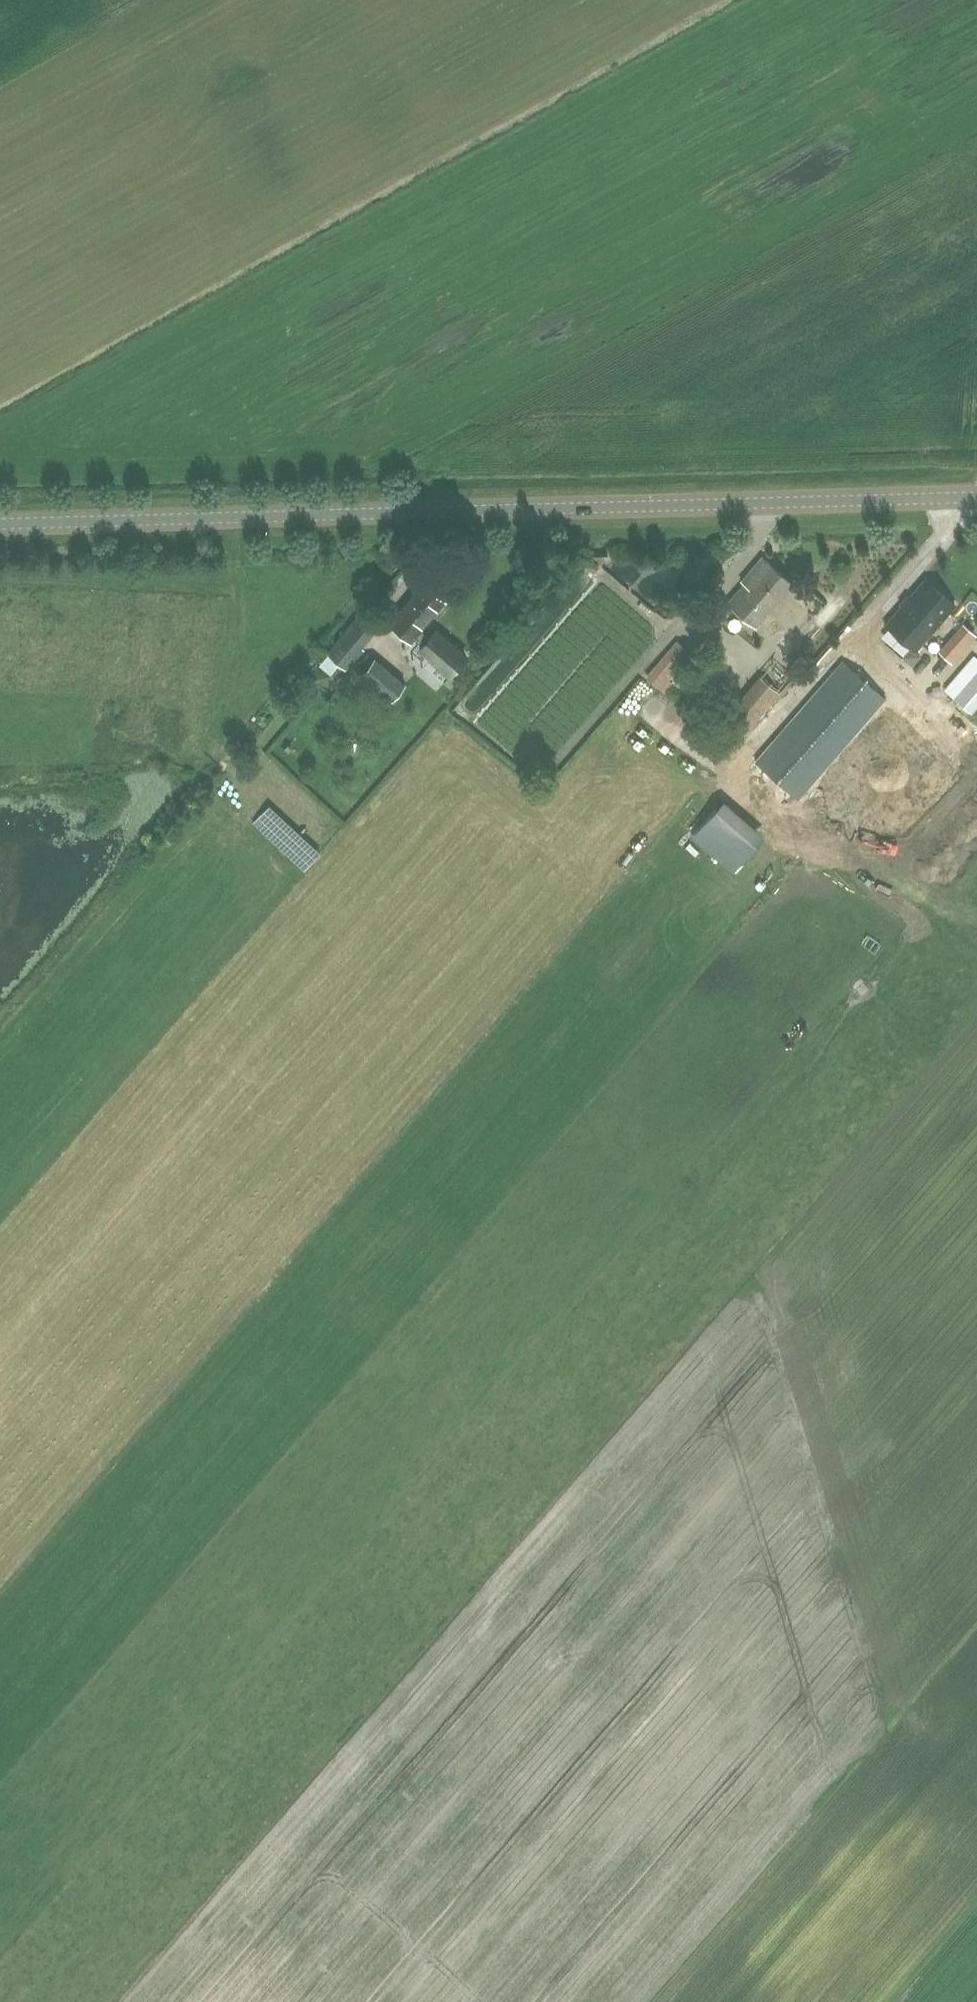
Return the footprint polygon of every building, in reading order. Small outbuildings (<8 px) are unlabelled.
[(757,625),(794,583),(763,556),(742,580),(745,583),(729,601),(757,625)] [(916,650),(956,605),(925,578),(886,624),(912,646),(916,650)] [(423,583),(389,623),(411,641),(414,638),(424,646),(426,643),(435,651),(430,657),(450,674),(466,655),(436,630),(430,637),(421,629),(445,601),(423,583)] [(976,635),(963,623),(939,651),(952,663),(960,654),(971,642),(976,635)] [(343,631),(326,652),(348,670),(365,649),(343,631)] [(668,682),(692,653),(677,640),(653,669),(668,682)] [(916,650),(912,646),(903,656),(912,665),(921,654),(916,650)] [(976,706),(976,658),(975,656),(947,689),(972,711),(976,706)] [(358,678),(350,687),(364,699),(372,690),(388,704),(406,683),(390,670),(375,657),(358,678)] [(799,798),(886,699),(843,661),(756,761),(799,798)] [(737,743),(754,723),(780,693),(761,676),(735,707),(717,727),(737,743)] [(916,725),(821,833),(869,875),(872,873),(964,767),(954,758),(934,741),(916,725)]
